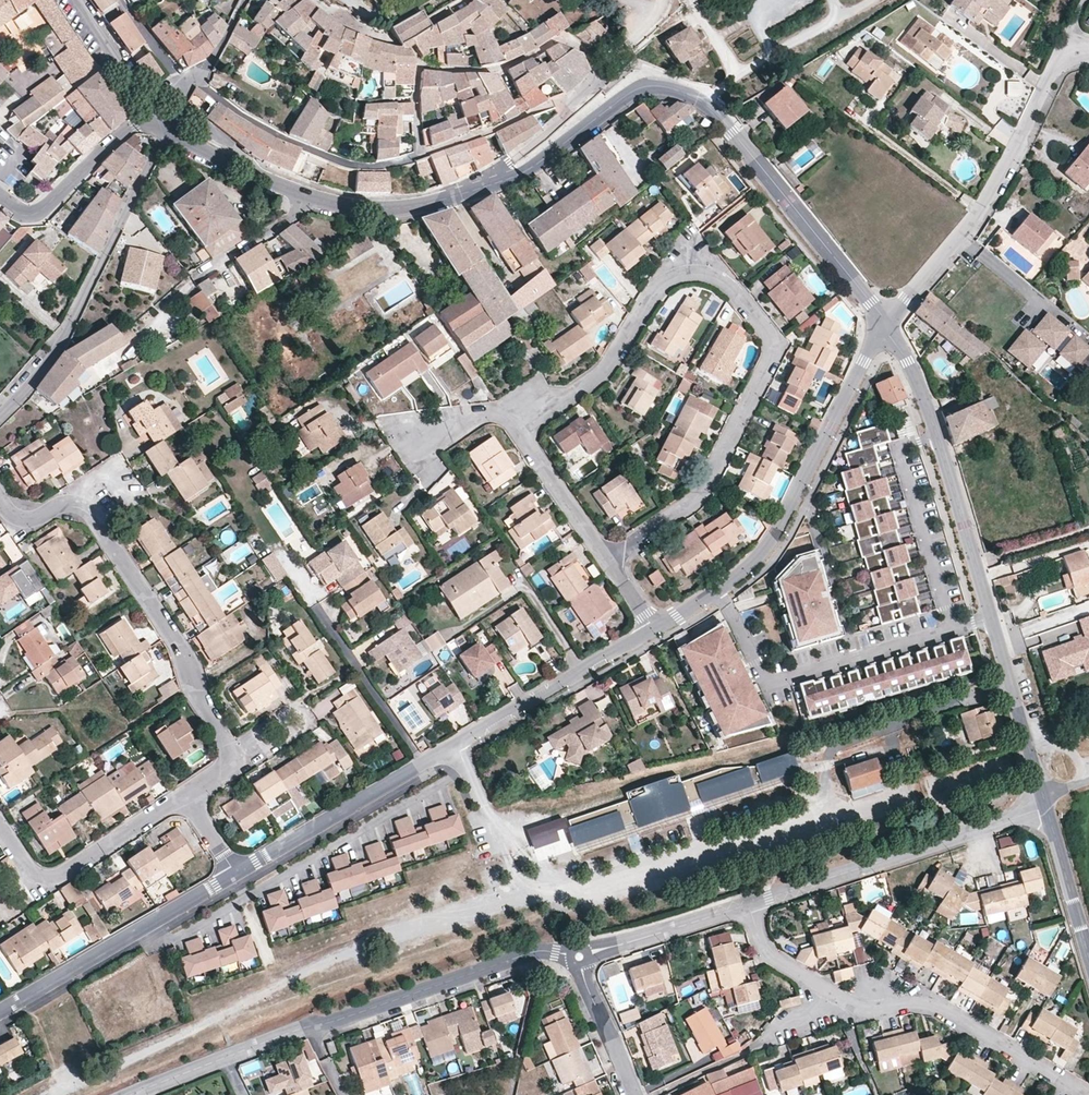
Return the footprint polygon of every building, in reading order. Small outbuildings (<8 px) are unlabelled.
[(35,0),(0,0),(0,24),(33,1),(35,0)] [(50,0),(35,0),(33,1),(50,25),(52,29),(64,22),(50,0)] [(99,9),(112,0),(93,0),(99,9)] [(102,12),(117,2),(115,0),(112,0),(99,9),(102,12)] [(269,5),(285,14),(304,1),(303,0),(272,0),(269,5)] [(487,33),(509,13),(497,1),(496,0),(477,0),(470,7),(460,12),(454,16),(464,35),(471,31),(477,41),(487,33)] [(949,5),(970,21),(979,10),(983,10),(998,22),(1008,9),(995,0),(952,0),(949,5)] [(309,21),(317,12),(304,1),(285,14),(276,19),(265,34),(315,71),(319,65),(313,60),(327,39),(309,21)] [(915,6),(912,1),(904,6),(907,11),(915,6)] [(253,51),(265,34),(276,19),(285,14),(269,5),(264,4),(259,11),(258,11),(251,20),(256,25),(250,33),(243,43),(246,45),(250,49),(253,51)] [(998,22),(983,10),(979,10),(970,21),(976,26),(981,18),(994,28),(998,22)] [(323,67),(333,48),(335,49),(326,67),(358,79),(360,66),(369,42),(363,40),(345,33),(317,12),(309,21),(327,39),(313,60),(319,65),(323,67)] [(427,20),(421,12),(391,28),(392,31),(396,37),(407,31),(417,26),(427,20)] [(544,24),(552,38),(567,29),(568,27),(567,25),(565,22),(559,13),(544,24)] [(608,19),(608,13),(572,33),(583,40),(593,47),(597,46),(600,41),(608,29),(608,19)] [(114,21),(110,24),(132,54),(145,44),(125,14),(120,17),(114,21)] [(155,17),(145,24),(176,61),(192,48),(189,44),(205,32),(202,27),(196,15),(177,30),(167,18),(163,21),(161,19),(158,21),(155,17)] [(465,38),(464,35),(454,16),(444,21),(449,31),(441,35),(445,45),(449,45),(452,44),(463,43),(465,38)] [(951,46),(953,44),(940,33),(939,34),(934,41),(929,36),(934,30),(918,18),(899,42),(910,50),(926,63),(932,55),(942,62),(950,53),(947,51),(951,46)] [(205,32),(215,48),(225,35),(229,25),(222,19),(213,26),(209,22),(202,27),(205,32)] [(430,51),(428,48),(438,47),(439,56),(439,66),(447,66),(446,55),(445,49),(445,45),(441,35),(449,31),(444,21),(432,27),(421,33),(411,38),(413,45),(426,57),(426,54),(428,53),(430,51)] [(126,114),(72,34),(64,22),(52,29),(50,25),(37,34),(63,73),(54,80),(48,82),(41,84),(28,92),(31,95),(31,96),(23,103),(17,110),(13,115),(10,111),(7,119),(10,121),(12,123),(4,129),(10,136),(14,139),(15,138),(24,128),(27,125),(50,107),(74,89),(108,130),(126,114)] [(238,23),(233,34),(238,39),(243,43),(250,33),(238,23)] [(528,35),(537,48),(552,38),(544,24),(535,30),(533,32),(528,35)] [(667,40),(681,64),(689,60),(695,70),(710,61),(700,45),(701,43),(691,27),(667,40)] [(885,34),(876,27),(871,34),(880,40),(885,34)] [(865,34),(866,34),(864,30),(851,38),(853,41),(865,34)] [(939,34),(934,30),(929,36),(934,41),(939,34)] [(192,48),(176,61),(184,71),(208,58),(215,48),(205,32),(189,44),(192,48)] [(500,48),(487,33),(477,41),(465,38),(463,43),(465,46),(472,45),(473,45),(478,54),(499,48),(500,48)] [(238,39),(233,34),(229,42),(233,45),(238,39)] [(872,39),(865,34),(861,40),(868,45),(872,39)] [(517,41),(523,55),(537,48),(528,35),(517,41)] [(243,43),(238,39),(233,45),(240,51),(246,45),(243,43)] [(499,48),(504,64),(523,55),(517,41),(500,48),(499,48)] [(360,66),(378,72),(394,74),(394,62),(415,64),(414,62),(405,50),(403,49),(391,47),(381,44),(369,42),(360,66)] [(250,49),(246,45),(240,51),(245,55),(250,49)] [(563,95),(573,88),(590,70),(581,53),(560,45),(538,56),(542,65),(548,78),(563,95)] [(478,56),(482,67),(504,64),(499,48),(478,54),(478,56)] [(897,75),(865,52),(864,53),(858,48),(845,64),(852,69),(850,72),(865,83),(867,80),(870,77),(874,80),(871,83),(866,91),(878,100),(897,75)] [(8,59),(13,67),(21,61),(16,54),(8,59)] [(149,54),(138,62),(152,83),(164,74),(149,54)] [(446,55),(447,66),(467,67),(467,56),(462,56),(451,55),(446,55)] [(942,62),(932,55),(926,63),(936,70),(942,62)] [(530,60),(526,62),(530,69),(534,68),(532,63),(535,61),(534,58),(530,60)] [(394,80),(403,81),(415,81),(415,69),(415,64),(394,62),(394,74),(394,80)] [(547,102),(563,95),(548,78),(542,65),(538,66),(534,68),(530,69),(526,62),(521,65),(530,85),(535,90),(547,102)] [(519,96),(522,101),(535,90),(530,85),(521,65),(509,70),(517,88),(519,96)] [(0,68),(0,85),(8,76),(0,68)] [(323,77),(315,71),(308,83),(312,85),(316,88),(323,77)] [(437,90),(438,74),(423,71),(421,90),(437,90)] [(438,74),(437,90),(441,103),(458,100),(450,75),(438,74)] [(48,82),(54,80),(49,75),(27,91),(28,92),(41,84),(48,82)] [(459,103),(459,104),(473,100),(470,92),(468,87),(464,75),(450,75),(458,100),(459,103)] [(478,98),(473,100),(477,114),(479,117),(485,115),(484,111),(486,110),(489,117),(491,123),(498,120),(498,119),(492,109),(487,98),(477,75),(464,75),(468,87),(473,85),(477,95),(478,98)] [(477,75),(487,98),(504,92),(498,82),(495,75),(477,75)] [(797,80),(790,75),(785,82),(792,87),(797,80)] [(404,98),(404,91),(403,81),(394,80),(394,98),(404,98)] [(808,112),(783,80),(759,95),(786,129),(808,112)] [(404,91),(414,91),(415,81),(403,81),(404,91)] [(1021,97),(1021,82),(1006,82),(1006,97),(1021,97)] [(174,103),(180,97),(170,87),(163,93),(161,95),(171,105),(174,103)] [(209,97),(197,88),(191,98),(203,105),(207,100),(209,97)] [(89,147),(108,130),(74,89),(50,107),(59,117),(62,114),(65,115),(68,111),(72,112),(74,111),(84,123),(74,132),(89,147)] [(421,111),(429,109),(442,107),(441,103),(437,90),(421,90),(420,99),(421,111)] [(523,103),(528,111),(547,102),(535,90),(522,101),(523,103)] [(487,98),(492,109),(498,119),(513,108),(509,101),(504,92),(487,98)] [(964,120),(951,115),(954,112),(946,105),(944,108),(940,105),(942,103),(934,97),(933,98),(925,92),(909,113),(915,117),(908,127),(926,141),(933,132),(939,124),(942,126),(951,129),(950,131),(959,134),(964,120)] [(10,110),(10,111),(13,115),(17,110),(23,103),(31,96),(31,95),(10,110)] [(522,101),(519,96),(514,99),(509,101),(513,108),(523,103),(522,101)] [(218,104),(209,97),(207,100),(214,106),(209,113),(211,114),(218,104)] [(330,115),(313,97),(290,137),(312,145),(321,129),(330,115)] [(201,108),(203,105),(191,98),(188,103),(199,112),(201,108)] [(460,105),(465,119),(477,114),(473,100),(459,104),(460,105)] [(413,116),(414,103),(363,107),(361,120),(368,120),(378,121),(378,115),(403,116),(408,116),(413,116)] [(640,104),(633,108),(646,124),(654,118),(648,111),(642,103),(640,104)] [(673,103),(667,108),(658,115),(654,118),(665,132),(693,110),(673,103)] [(227,111),(218,104),(208,118),(216,125),(239,143),(250,126),(235,118),(227,111)] [(456,122),(465,119),(460,105),(457,107),(451,110),(454,116),(456,122)] [(654,118),(658,115),(652,108),(648,111),(654,118)] [(665,132),(668,137),(699,113),(695,111),(693,110),(665,132)] [(469,124),(468,121),(475,118),(479,117),(477,114),(465,119),(467,125),(469,124)] [(403,118),(403,116),(378,115),(378,121),(378,125),(378,127),(395,129),(403,129),(403,123),(403,118)] [(538,115),(532,117),(539,130),(544,126),(539,117),(538,115)] [(467,125),(465,119),(456,122),(454,116),(446,117),(447,121),(454,138),(469,132),(467,125)] [(497,134),(504,155),(539,130),(532,117),(497,134)] [(341,121),(338,130),(353,133),(354,125),(341,121)] [(423,130),(426,150),(454,138),(447,121),(423,130)] [(361,124),(354,125),(353,133),(359,135),(361,124)] [(936,134),(942,126),(939,124),(933,132),(936,134)] [(46,139),(27,125),(24,128),(15,138),(35,152),(46,139)] [(275,141),(250,126),(239,143),(252,153),(263,160),(275,141)] [(395,129),(378,127),(375,162),(398,157),(398,142),(395,142),(395,136),(395,129)] [(330,152),(335,137),(321,129),(312,145),(330,152)] [(89,147),(74,132),(56,147),(64,153),(72,147),(79,155),(89,147)] [(152,143),(154,138),(145,134),(135,134),(142,134),(152,143)] [(136,140),(132,135),(130,137),(111,154),(125,164),(137,173),(145,157),(142,154),(140,157),(132,151),(129,149),(136,140)] [(988,143),(992,139),(987,135),(983,140),(988,143)] [(616,210),(634,196),(613,163),(594,136),(577,150),(589,169),(594,177),(613,205),(614,207),(616,210)] [(55,161),(43,152),(50,143),(46,139),(35,152),(29,160),(33,164),(28,171),(46,186),(49,184),(42,178),(55,161)] [(482,139),(465,145),(472,162),(476,172),(491,163),(486,148),(482,139)] [(275,141),(263,160),(296,174),(305,155),(307,156),(309,154),(282,144),(275,141)] [(64,158),(67,155),(64,153),(56,147),(50,143),(43,152),(55,161),(60,156),(62,158),(64,158)] [(655,160),(664,172),(683,156),(674,144),(655,160)] [(472,162),(465,145),(444,152),(452,170),(472,162)] [(1064,175),(1083,191),(1084,190),(1086,192),(1088,189),(1088,145),(1064,175)] [(650,151),(647,146),(639,152),(642,157),(650,151)] [(430,158),(434,169),(440,185),(456,180),(452,170),(444,152),(430,158)] [(106,186),(114,177),(125,164),(111,154),(100,165),(107,172),(103,176),(99,180),(106,186)] [(307,156),(306,160),(318,165),(319,162),(324,164),(326,160),(309,154),(307,156)] [(434,169),(430,158),(415,163),(416,164),(419,175),(434,169)] [(452,170),(456,180),(476,172),(472,162),(452,170)] [(114,177),(127,190),(137,173),(125,164),(114,177)] [(695,186),(697,188),(691,192),(703,207),(714,199),(721,194),(716,188),(721,183),(709,169),(704,172),(697,164),(683,175),(693,188),(695,186)] [(100,165),(96,169),(103,176),(107,172),(100,165)] [(589,181),(594,177),(589,169),(585,173),(589,181)] [(695,186),(693,188),(683,175),(680,172),(676,175),(691,192),(697,188),(695,186)] [(385,173),(355,173),(351,191),(386,191),(385,173)] [(589,181),(579,187),(599,214),(610,207),(613,205),(594,177),(589,181)] [(172,205),(179,216),(200,244),(210,259),(248,236),(230,212),(207,180),(172,205)] [(804,190),(800,185),(795,189),(799,194),(804,190)] [(540,198),(548,210),(568,236),(599,214),(579,187),(563,199),(554,205),(546,194),(540,198)] [(90,200),(93,202),(113,216),(121,200),(118,197),(103,190),(101,189),(96,196),(93,195),(90,200)] [(262,201),(266,194),(255,189),(252,196),(262,201)] [(469,210),(482,229),(499,254),(513,275),(535,260),(514,227),(493,195),(469,210)] [(716,202),(714,199),(703,207),(706,210),(716,202)] [(654,235),(652,232),(664,223),(672,217),(660,201),(637,218),(640,222),(627,233),(638,247),(654,235)] [(88,208),(81,216),(67,235),(97,255),(100,249),(113,216),(93,202),(88,208)] [(79,214),(81,216),(88,208),(85,206),(79,214)] [(465,282),(472,293),(477,301),(444,323),(452,335),(471,362),(494,346),(512,333),(510,330),(504,321),(513,315),(516,313),(517,312),(507,298),(488,269),(457,222),(450,210),(419,219),(452,270),(461,284),(465,282)] [(564,239),(568,236),(548,210),(525,226),(544,253),(564,239)] [(732,243),(738,239),(748,254),(755,262),(774,247),(769,240),(748,215),(725,233),(732,243)] [(1051,233),(1029,215),(1011,237),(1033,255),(1038,259),(1055,238),(1051,234),(1051,233)] [(624,229),(627,233),(640,222),(637,218),(624,229)] [(666,227),(664,223),(652,232),(654,235),(666,227)] [(12,236),(18,241),(31,225),(20,226),(12,236)] [(269,263),(280,280),(321,255),(290,225),(277,234),(280,238),(293,250),(269,263)] [(3,228),(0,231),(0,249),(12,236),(3,228)] [(600,258),(611,249),(623,267),(636,257),(643,253),(638,247),(627,233),(624,229),(607,242),(603,236),(591,245),(600,258)] [(371,248),(365,234),(340,245),(347,259),(371,248)] [(568,236),(564,239),(569,247),(573,244),(568,236)] [(738,239),(732,243),(744,257),(748,254),(738,239)] [(5,274),(20,287),(40,265),(56,279),(66,268),(62,265),(44,249),(36,241),(26,251),(17,261),(20,264),(15,268),(13,266),(5,274)] [(788,246),(785,243),(779,247),(781,251),(788,246)] [(257,245),(232,262),(245,283),(253,295),(280,280),(269,263),(257,245)] [(163,257),(133,249),(132,252),(128,252),(123,271),(133,273),(130,285),(155,291),(163,257)] [(623,267),(625,270),(638,260),(636,257),(623,267)] [(585,282),(595,276),(587,263),(577,270),(585,282)] [(1078,281),(1076,263),(1065,264),(1066,282),(1078,281)] [(23,290),(41,272),(53,283),(56,279),(40,265),(20,287),(23,290)] [(528,274),(532,279),(543,271),(539,265),(528,274)] [(769,279),(776,289),(788,304),(785,306),(793,316),(816,299),(809,290),(788,265),(769,279)] [(133,273),(123,271),(120,283),(130,285),(133,273)] [(507,298),(517,312),(552,288),(553,287),(543,271),(532,279),(507,298)] [(1081,280),(1088,287),(1088,271),(1081,280)] [(204,298),(214,291),(206,279),(195,285),(200,292),(204,298)] [(577,298),(582,306),(571,314),(579,327),(581,330),(605,313),(607,316),(614,311),(604,297),(597,302),(594,298),(598,295),(592,288),(577,298)] [(785,306),(788,304),(776,289),(773,291),(785,306)] [(200,292),(190,299),(197,309),(207,302),(204,298),(200,292)] [(949,319),(955,311),(930,292),(913,314),(937,333),(944,326),(949,319)] [(477,301),(472,293),(439,316),(444,323),(477,301)] [(826,311),(837,301),(833,296),(821,306),(826,311)] [(207,302),(197,309),(207,323),(218,317),(207,302)] [(702,316),(680,305),(665,334),(662,338),(659,337),(658,337),(652,349),(671,359),(673,360),(674,359),(679,349),(683,351),(689,340),(702,316)] [(803,311),(792,317),(796,324),(807,318),(803,311)] [(581,330),(584,333),(607,316),(605,313),(581,330)] [(1069,333),(1047,315),(1030,336),(1024,331),(1007,352),(1028,369),(1045,348),(1041,345),(1043,342),(1054,350),(1069,333)] [(837,350),(832,348),(838,335),(842,328),(840,321),(828,316),(822,327),(819,326),(813,338),(817,340),(814,344),(810,353),(806,351),(804,350),(799,359),(819,369),(821,370),(822,371),(828,374),(830,371),(839,351),(837,350)] [(409,332),(413,338),(432,325),(428,319),(409,332)] [(971,361),(988,352),(949,319),(944,326),(937,333),(971,361)] [(732,322),(728,329),(742,336),(743,332),(744,332),(745,329),(732,322)] [(432,325),(413,338),(431,363),(450,351),(432,325)] [(110,326),(97,334),(64,354),(84,370),(103,359),(128,345),(137,336),(132,330),(122,339),(115,332),(110,326)] [(581,330),(579,327),(553,345),(552,345),(550,341),(544,345),(551,355),(557,352),(565,364),(573,359),(593,346),(584,333),(581,330)] [(728,329),(725,327),(702,370),(729,383),(732,376),(728,374),(734,362),(741,348),(746,338),(745,338),(747,334),(744,332),(743,332),(742,336),(728,329)] [(115,332),(122,339),(132,330),(119,331),(115,332)] [(790,344),(798,339),(793,330),(785,335),(790,344)] [(477,371),(471,362),(452,335),(447,338),(459,356),(455,358),(468,377),(477,371)] [(832,348),(837,350),(843,338),(838,335),(832,348)] [(1074,337),(1059,355),(1075,368),(1088,352),(1088,349),(1074,337)] [(366,374),(380,395),(400,381),(417,369),(419,373),(428,368),(410,342),(366,374)] [(679,349),(674,359),(681,363),(687,353),(683,351),(679,349)] [(560,368),(565,364),(557,352),(551,355),(560,368)] [(64,354),(59,361),(70,370),(67,374),(75,381),(84,370),(64,354)] [(788,370),(792,372),(799,359),(794,357),(788,370)] [(121,365),(125,371),(139,363),(136,359),(133,361),(131,359),(121,365)] [(785,395),(802,403),(819,369),(799,359),(792,372),(786,385),(789,386),(785,395)] [(70,370),(59,361),(36,391),(54,405),(56,405),(80,385),(79,384),(75,381),(67,374),(70,370)] [(728,374),(732,376),(738,364),(734,362),(728,374)] [(632,373),(638,377),(622,402),(641,415),(657,390),(652,386),(656,379),(636,367),(632,373)] [(828,374),(821,370),(819,373),(839,384),(841,381),(830,375),(828,374)] [(479,374),(477,371),(468,377),(470,380),(479,374)] [(686,373),(684,378),(694,383),(696,378),(686,373)] [(894,377),(874,385),(884,406),(889,404),(891,408),(901,404),(899,400),(904,397),(894,377)] [(691,385),(682,380),(677,390),(686,395),(691,385)] [(380,395),(383,399),(403,385),(400,381),(380,395)] [(240,392),(236,385),(223,392),(228,399),(240,392)] [(765,398),(773,402),(778,391),(770,387),(765,398)] [(246,402),(241,395),(223,407),(228,414),(246,402)] [(979,395),(953,407),(955,414),(982,402),(979,395)] [(718,411),(692,397),(681,417),(672,436),(691,445),(698,449),(703,441),(697,438),(700,433),(708,418),(713,421),(718,411)] [(944,419),(953,447),(992,429),(992,428),(998,426),(991,411),(998,408),(993,397),(982,402),(955,414),(944,419)] [(133,424),(138,422),(146,432),(149,438),(154,446),(161,442),(174,433),(157,407),(149,411),(144,402),(126,413),(133,424)] [(174,433),(182,427),(164,402),(157,407),(174,433)] [(955,414),(953,407),(941,412),(944,419),(955,414)] [(298,421),(303,429),(317,450),(322,456),(345,440),(337,427),(335,429),(326,415),(324,417),(318,408),(298,421)] [(1072,416),(1068,421),(1077,429),(1082,424),(1072,416)] [(563,453),(578,443),(587,456),(599,448),(602,452),(606,453),(611,450),(606,441),(589,417),(581,422),(564,433),(562,430),(551,438),(563,453)] [(700,433),(705,435),(713,421),(708,418),(700,433)] [(562,430),(564,433),(581,422),(579,419),(562,430)] [(810,425),(818,430),(821,424),(813,420),(810,425)] [(133,424),(132,426),(137,434),(139,434),(140,436),(146,432),(138,422),(133,424)] [(836,470),(880,624),(920,612),(906,563),(910,562),(904,542),(899,543),(885,497),(888,494),(883,478),(879,479),(875,463),(878,462),(874,447),(891,442),(886,423),(852,432),(856,446),(841,450),(846,467),(836,470)] [(777,468),(782,470),(794,447),(796,445),(800,437),(788,430),(776,424),(773,431),(776,432),(774,435),(761,460),(777,468)] [(815,436),(818,430),(810,425),(807,432),(815,436)] [(303,429),(296,434),(310,454),(317,450),(303,429)] [(672,436),(666,433),(653,460),(663,466),(658,474),(678,484),(683,475),(673,470),(673,469),(680,456),(684,458),(691,445),(672,436)] [(480,469),(483,467),(493,480),(490,483),(494,490),(517,474),(512,467),(502,453),(504,451),(494,437),(469,454),(480,469)] [(71,443),(68,438),(47,453),(50,458),(71,443)] [(47,453),(37,440),(15,456),(10,459),(15,467),(14,469),(27,488),(34,484),(35,485),(50,474),(58,469),(50,458),(47,453)] [(154,446),(144,453),(160,478),(166,474),(170,471),(178,466),(161,442),(154,446)] [(83,460),(71,443),(50,458),(58,469),(60,472),(62,475),(83,460)] [(205,456),(201,451),(178,466),(170,471),(177,481),(173,483),(184,501),(207,486),(205,483),(192,465),(201,459),(205,456)] [(514,465),(514,464),(504,451),(502,453),(512,467),(514,465)] [(745,463),(749,466),(745,474),(742,480),(738,489),(746,493),(760,500),(767,486),(777,468),(761,460),(756,458),(749,454),(745,463)] [(214,478),(201,459),(192,465),(205,483),(214,478)] [(336,479),(340,485),(354,506),(372,494),(367,486),(363,480),(367,478),(357,465),(336,479)] [(483,467),(480,469),(490,483),(493,480),(483,467)] [(173,483),(177,481),(170,471),(166,474),(173,483)] [(640,502),(622,476),(593,496),(608,519),(616,514),(614,511),(623,504),(625,507),(628,510),(640,502)] [(256,486),(260,491),(265,488),(268,493),(274,489),(266,479),(256,486)] [(336,487),(335,489),(349,509),(354,506),(340,485),(336,487)] [(775,489),(772,488),(767,486),(760,500),(767,504),(775,489)] [(477,524),(472,517),(453,489),(444,496),(445,499),(423,514),(435,533),(445,526),(448,530),(452,528),(458,537),(477,524)] [(514,514),(521,522),(516,526),(512,529),(526,548),(556,527),(545,512),(540,515),(539,516),(538,516),(537,515),(537,513),(538,512),(533,504),(537,501),(532,493),(510,508),(514,514)] [(614,511),(616,514),(625,507),(623,504),(614,511)] [(404,527),(396,532),(382,512),(363,525),(383,555),(403,542),(408,549),(416,544),(404,527)] [(516,526),(521,522),(514,514),(511,516),(516,526)] [(731,523),(726,514),(704,528),(702,524),(694,529),(701,539),(713,556),(721,551),(719,548),(727,542),(736,536),(744,531),(736,520),(731,523)] [(761,520),(768,524),(771,518),(764,514),(761,520)] [(138,541),(141,539),(152,556),(149,558),(154,565),(176,550),(163,532),(164,531),(158,522),(156,524),(153,519),(152,520),(132,532),(138,541)] [(768,524),(761,520),(760,521),(763,529),(765,529),(768,524)] [(35,547),(55,534),(72,560),(76,557),(57,528),(56,527),(31,542),(35,547)] [(521,551),(526,548),(512,529),(507,532),(521,551)] [(23,555),(7,532),(0,537),(0,545),(12,562),(23,555)] [(77,567),(72,560),(55,534),(35,547),(57,581),(71,572),(77,567)] [(727,542),(731,548),(740,542),(736,536),(727,542)] [(141,539),(138,541),(149,558),(152,556),(141,539)] [(701,539),(699,540),(674,557),(672,553),(664,558),(673,572),(680,568),(685,575),(713,556),(701,539)] [(318,573),(326,584),(336,578),(342,588),(343,587),(364,572),(343,542),(309,564),(316,574),(318,573)] [(159,573),(169,568),(173,575),(164,581),(169,588),(194,572),(178,549),(176,550),(154,565),(159,573)] [(816,549),(795,555),(774,579),(793,648),(838,633),(816,549)] [(1062,558),(1068,574),(1072,589),(1076,598),(1088,594),(1088,561),(1087,562),(1083,551),(1062,558)] [(275,582),(286,574),(271,552),(259,560),(275,582)] [(562,562),(567,569),(554,577),(570,602),(575,598),(590,589),(574,566),(573,564),(581,560),(577,553),(562,562)] [(446,584),(463,610),(495,589),(499,594),(510,587),(490,556),(446,584)] [(0,578),(0,603),(1,604),(19,592),(24,600),(35,593),(36,594),(36,593),(40,591),(46,587),(27,560),(18,567),(20,570),(13,575),(11,571),(0,578)] [(101,587),(95,579),(99,577),(88,560),(77,567),(71,572),(83,588),(79,591),(89,605),(106,593),(101,587)] [(309,564),(305,566),(313,577),(316,574),(309,564)] [(592,578),(598,574),(592,564),(586,568),(592,578)] [(173,575),(169,568),(159,573),(164,581),(173,575)] [(1016,583),(1011,568),(998,572),(991,574),(995,589),(1016,583)] [(179,602),(184,611),(209,595),(217,589),(207,574),(199,580),(194,572),(169,588),(174,595),(176,593),(183,589),(188,597),(182,601),(179,602)] [(349,597),(351,600),(345,605),(340,608),(348,621),(355,616),(355,615),(373,602),(375,606),(383,601),(364,572),(343,587),(349,597)] [(318,573),(316,574),(324,586),(326,584),(318,573)] [(656,573),(648,578),(655,588),(663,583),(656,573)] [(1068,574),(1061,576),(1066,591),(1072,589),(1068,574)] [(101,587),(105,585),(99,577),(95,579),(101,587)] [(262,592),(257,584),(245,593),(248,597),(250,600),(262,592)] [(499,594),(495,589),(463,610),(446,584),(440,588),(447,599),(461,619),(499,594)] [(590,589),(575,598),(592,622),(584,628),(590,636),(595,632),(599,638),(608,633),(602,623),(599,618),(612,609),(596,585),(590,589)] [(53,598),(46,587),(40,591),(47,602),(53,598)] [(182,601),(188,597),(183,589),(176,593),(182,601)] [(918,594),(922,609),(933,606),(929,591),(918,594)] [(35,593),(24,600),(29,607),(40,599),(36,593),(36,594),(35,593)] [(190,619),(199,614),(204,621),(196,627),(200,633),(224,617),(209,595),(184,611),(190,619)] [(570,602),(567,604),(584,628),(592,622),(575,598),(570,602)] [(389,608),(383,601),(375,606),(380,613),(389,608)] [(355,616),(357,618),(368,611),(375,606),(373,602),(355,615),(355,616)] [(599,618),(602,623),(616,614),(612,609),(599,618)] [(497,629),(511,650),(526,640),(529,645),(530,647),(533,651),(544,644),(541,640),(527,616),(522,610),(512,617),(512,619),(497,629)] [(918,618),(925,630),(937,622),(929,610),(918,618)] [(385,652),(390,660),(395,658),(401,668),(420,656),(401,628),(411,621),(404,611),(392,620),(398,628),(367,650),(373,660),(385,652)] [(200,633),(217,659),(248,639),(241,628),(246,625),(243,621),(238,624),(231,613),(224,617),(200,633)] [(245,616),(250,633),(259,630),(254,613),(245,616)] [(204,621),(199,614),(193,618),(198,626),(204,621)] [(1079,621),(1085,638),(1081,639),(1074,642),(1042,653),(1052,682),(1070,676),(1066,665),(1085,658),(1086,662),(1088,662),(1088,617),(1079,621)] [(17,636),(33,628),(29,620),(13,628),(17,636)] [(133,658),(143,653),(149,648),(144,641),(138,645),(132,636),(129,631),(121,620),(103,633),(118,656),(119,655),(122,660),(124,658),(127,662),(133,658)] [(319,651),(314,654),(310,647),(314,644),(299,621),(284,632),(287,637),(292,645),(297,653),(291,656),(298,666),(304,662),(309,670),(312,675),(318,685),(335,674),(319,651)] [(719,624),(678,650),(723,736),(768,725),(753,694),(748,697),(730,657),(735,656),(719,624)] [(35,629),(15,641),(33,668),(44,661),(52,656),(35,629)] [(437,630),(425,639),(433,652),(445,644),(437,630)] [(594,641),(599,638),(595,632),(590,636),(592,639),(594,641)] [(118,656),(103,633),(99,636),(113,659),(118,656)] [(200,633),(195,637),(212,662),(217,659),(200,633)] [(808,681),(796,684),(807,721),(973,673),(962,635),(946,639),(949,649),(945,650),(943,642),(930,646),(933,656),(925,658),(923,650),(915,652),(917,660),(909,662),(906,653),(897,656),(900,665),(890,668),(888,662),(882,664),(884,671),(875,674),(871,663),(861,666),(864,677),(856,679),(854,672),(846,674),(848,682),(837,685),(835,677),(830,679),(833,689),(823,692),(820,681),(810,684),(808,681)] [(287,637),(281,641),(286,648),(292,645),(287,637)] [(82,650),(75,640),(64,648),(71,657),(82,650)] [(421,655),(428,651),(423,640),(415,644),(421,655)] [(529,645),(526,640),(511,650),(514,655),(529,645)] [(502,658),(492,644),(483,650),(478,642),(459,656),(474,678),(487,669),(485,667),(491,663),(492,665),(502,658)] [(145,671),(142,667),(146,665),(149,663),(143,653),(133,658),(127,662),(119,668),(130,685),(133,683),(137,690),(155,679),(148,669),(145,671)] [(53,695),(61,690),(62,689),(75,681),(83,675),(71,657),(51,671),(44,661),(33,668),(30,670),(38,681),(42,678),(53,695)] [(390,660),(388,662),(397,675),(403,671),(401,668),(395,658),(390,660)] [(1086,662),(1085,658),(1066,665),(1070,676),(1074,675),(1071,667),(1083,663),(1086,672),(1088,671),(1088,662),(1086,662)] [(146,665),(148,669),(155,679),(157,676),(149,663),(146,665)] [(273,691),(281,686),(269,669),(265,663),(258,668),(262,674),(273,691)] [(544,663),(537,668),(545,679),(552,675),(544,663)] [(273,691),(262,674),(231,694),(238,704),(246,716),(254,711),(252,708),(275,694),(273,691)] [(630,683),(632,687),(645,681),(643,676),(630,683)] [(164,700),(179,690),(172,679),(157,689),(164,700)] [(643,711),(642,708),(655,702),(657,706),(671,699),(661,679),(647,685),(645,681),(632,687),(630,683),(619,688),(633,716),(643,711)] [(61,690),(64,695),(78,686),(75,681),(62,689),(61,690)] [(439,683),(437,681),(427,688),(428,691),(439,683)] [(462,697),(452,681),(442,688),(455,706),(464,700),(462,697)] [(132,693),(137,690),(133,683),(130,685),(127,687),(132,693)] [(420,697),(431,715),(443,707),(445,710),(446,712),(455,706),(442,688),(439,683),(428,691),(420,697)] [(516,684),(509,687),(515,698),(522,694),(516,684)] [(375,744),(383,738),(368,716),(351,690),(331,704),(336,711),(351,733),(347,737),(356,750),(372,739),(375,744)] [(254,711),(256,715),(279,700),(275,694),(252,708),(254,711)] [(675,707),(671,699),(657,706),(660,714),(675,707)] [(581,755),(612,738),(605,725),(603,726),(599,719),(600,718),(591,701),(578,708),(583,718),(579,720),(580,722),(572,727),(570,725),(559,732),(566,744),(568,748),(565,760),(578,765),(581,755)] [(989,714),(987,705),(958,714),(967,741),(993,732),(987,714),(989,714)] [(431,715),(433,717),(445,710),(443,707),(431,715)] [(340,725),(339,726),(347,737),(351,733),(336,711),(333,713),(340,725)] [(572,727),(580,722),(579,720),(577,717),(568,722),(570,725),(572,727)] [(174,725),(158,736),(173,760),(174,759),(191,748),(189,744),(194,741),(190,736),(188,733),(189,732),(186,728),(187,726),(187,725),(183,719),(174,725)] [(174,725),(172,722),(156,732),(158,736),(174,725)] [(323,726),(314,732),(323,744),(331,737),(323,726)] [(45,731),(47,734),(32,743),(30,741),(29,738),(16,747),(28,765),(29,766),(56,748),(54,746),(61,741),(51,727),(45,731)] [(47,734),(45,731),(30,741),(32,743),(47,734)] [(566,744),(559,732),(547,738),(555,751),(566,744)] [(28,765),(16,747),(9,736),(0,742),(0,769),(3,768),(16,787),(27,779),(24,773),(21,769),(28,765)] [(332,763),(318,743),(294,758),(306,776),(308,778),(321,770),(325,767),(332,763)] [(79,760),(86,756),(79,744),(72,749),(79,760)] [(629,767),(644,764),(638,753),(625,759),(629,767)] [(95,762),(91,756),(77,765),(81,771),(95,762)] [(159,769),(152,758),(144,764),(126,775),(122,769),(108,778),(125,804),(157,783),(165,778),(159,769)] [(294,758),(293,759),(305,778),(306,776),(294,758)] [(881,781),(874,758),(843,769),(850,791),(881,781)] [(283,790),(285,793),(306,780),(305,778),(293,759),(272,773),(283,790)] [(754,786),(752,782),(759,780),(761,784),(794,773),(796,771),(796,768),(796,766),(794,764),(792,763),(754,766),(755,767),(747,768),(747,767),(721,769),(680,783),(678,775),(625,793),(628,801),(568,821),(570,828),(576,846),(624,830),(623,827),(635,823),(636,826),(652,823),(664,819),(675,814),(689,806),(688,803),(699,799),(701,804),(754,786)] [(35,774),(31,769),(29,766),(28,765),(21,769),(24,773),(27,779),(35,774)] [(10,790),(16,787),(3,768),(0,769),(0,775),(10,790)] [(283,790),(272,773),(251,786),(253,790),(257,796),(262,803),(272,796),(277,793),(281,790),(283,790)] [(106,775),(81,792),(94,811),(97,817),(115,805),(118,809),(125,804),(108,778),(106,775)] [(884,788),(881,781),(850,791),(853,797),(884,788)] [(62,815),(70,827),(94,811),(81,792),(57,808),(62,815)] [(296,809),(302,805),(294,794),(289,797),(296,809)] [(262,803),(257,796),(240,807),(236,802),(234,799),(220,807),(226,817),(229,816),(240,831),(252,824),(256,821),(267,814),(268,813),(262,803)] [(264,803),(268,810),(276,806),(273,799),(264,803)] [(704,813),(701,804),(699,799),(688,803),(689,806),(692,817),(704,813)] [(70,827),(62,815),(51,822),(37,803),(23,814),(28,822),(27,823),(36,837),(44,848),(56,841),(60,848),(77,838),(70,827)] [(118,809),(121,814),(128,809),(125,804),(118,809)] [(118,809),(115,805),(97,817),(100,821),(118,809)] [(394,858),(462,834),(455,815),(446,818),(441,805),(426,811),(431,823),(415,829),(415,830),(413,831),(408,817),(393,822),(398,836),(395,837),(395,836),(388,838),(392,852),(386,854),(386,856),(383,857),(378,842),(363,848),(368,862),(365,863),(365,861),(349,867),(345,854),(330,859),(334,872),(325,875),(329,889),(320,892),(316,879),(300,885),(305,898),(289,903),(289,904),(287,905),(282,891),(267,896),(271,909),(260,913),(268,934),(286,928),(286,926),(336,909),(331,895),(399,872),(394,858)] [(887,830),(884,821),(870,826),(873,835),(887,830)] [(576,846),(570,828),(567,829),(573,848),(576,846)] [(163,871),(164,872),(192,854),(181,838),(182,835),(178,829),(168,836),(170,840),(172,843),(168,845),(165,847),(152,855),(152,856),(163,871)] [(270,830),(266,832),(272,841),(277,838),(270,830)] [(1011,847),(1009,837),(998,839),(1000,850),(1011,847)] [(44,848),(49,856),(60,848),(56,841),(44,848)] [(1031,841),(1025,842),(1027,857),(1034,856),(1031,841)] [(1018,853),(1017,846),(1011,847),(1000,850),(998,850),(1000,858),(1018,853)] [(168,879),(164,872),(163,871),(152,856),(152,855),(149,850),(148,849),(127,863),(131,869),(140,883),(141,884),(146,893),(168,879)] [(184,869),(183,867),(195,859),(192,854),(164,872),(168,879),(184,869)] [(2,873),(11,866),(12,865),(6,857),(0,861),(0,870),(2,873)] [(121,875),(123,878),(96,896),(108,913),(135,895),(132,889),(140,883),(131,869),(121,875)] [(1042,890),(1036,869),(1025,871),(1018,873),(1020,881),(1021,885),(1023,895),(1042,890)] [(951,885),(953,881),(953,880),(937,870),(932,878),(925,874),(916,889),(924,894),(926,890),(942,899),(951,885)] [(961,886),(967,874),(960,870),(953,880),(953,881),(961,886)] [(70,907),(84,899),(73,881),(59,891),(70,907)] [(1023,895),(1021,885),(1010,888),(1009,883),(998,886),(1005,912),(1026,906),(1023,895)] [(982,909),(978,892),(967,894),(951,885),(942,899),(939,904),(956,914),(961,904),(972,911),(982,909)] [(1005,912),(998,886),(978,892),(982,909),(984,917),(1005,912)] [(167,902),(179,895),(175,890),(164,897),(167,902)] [(854,913),(851,904),(842,906),(844,915),(854,913)] [(956,914),(939,904),(935,911),(952,920),(956,914)] [(890,914),(876,906),(872,912),(886,920),(890,914)] [(887,920),(886,920),(872,912),(871,911),(865,920),(854,913),(844,915),(848,927),(849,933),(860,930),(876,939),(887,920)] [(82,933),(68,913),(62,917),(64,920),(50,929),(48,926),(46,923),(35,930),(39,936),(48,949),(51,954),(62,946),(82,933)] [(109,936),(95,914),(93,915),(90,917),(92,924),(84,928),(92,943),(100,938),(102,940),(109,936)] [(48,926),(50,929),(64,920),(62,917),(48,926)] [(898,938),(903,930),(887,920),(876,939),(892,949),(890,952),(900,958),(908,944),(898,938)] [(829,932),(827,922),(815,925),(816,929),(809,931),(811,937),(829,932)] [(31,925),(0,945),(0,951),(14,972),(41,953),(48,949),(39,936),(35,930),(35,929),(31,925)] [(199,938),(184,943),(188,956),(179,960),(185,979),(236,962),(237,964),(255,957),(248,936),(237,940),(233,927),(218,932),(222,946),(220,947),(219,946),(203,951),(199,938)] [(853,950),(849,933),(848,927),(829,932),(835,954),(853,950)] [(908,944),(913,935),(903,930),(898,938),(908,944)] [(835,954),(829,932),(811,937),(813,947),(801,950),(795,959),(811,968),(816,959),(825,957),(835,954)] [(858,932),(850,933),(856,964),(864,962),(858,932)] [(740,963),(738,952),(733,953),(732,948),(728,933),(707,938),(715,970),(740,963)] [(924,961),(932,946),(913,935),(908,944),(900,958),(919,969),(921,965),(924,961)] [(940,976),(953,953),(935,942),(932,946),(924,961),(933,966),(931,970),(940,976)] [(174,948),(166,951),(169,958),(176,956),(174,948)] [(14,972),(16,975),(43,957),(41,953),(14,972)] [(970,968),(972,964),(953,953),(940,976),(950,981),(952,978),(961,983),(970,968)] [(56,967),(59,966),(51,954),(48,956),(56,967)] [(1031,987),(1042,968),(1026,958),(1015,978),(1031,987)] [(620,973),(615,960),(605,963),(602,965),(600,968),(605,979),(620,973)] [(661,984),(654,961),(628,969),(635,992),(644,989),(661,984)] [(933,966),(924,961),(921,965),(931,970),(933,966)] [(743,973),(740,963),(715,970),(721,991),(723,990),(741,985),(739,975),(743,973)] [(854,978),(851,968),(832,972),(835,983),(854,978)] [(976,1001),(989,979),(970,968),(961,983),(959,986),(969,992),(967,996),(976,1001)] [(1059,978),(1042,968),(1031,987),(1048,997),(1059,978)] [(721,991),(715,970),(706,972),(711,993),(719,991),(721,991)] [(961,983),(952,978),(950,981),(959,987),(959,986),(961,983)] [(1003,997),(1007,990),(989,979),(976,1001),(985,1007),(987,1002),(997,1008),(1003,997)] [(758,1000),(755,989),(753,982),(746,984),(741,985),(723,990),(724,995),(728,1009),(736,1006),(757,1001),(758,1000)] [(664,991),(661,984),(644,989),(645,993),(646,997),(664,991)] [(969,992),(959,986),(959,987),(957,990),(967,996),(969,992)] [(514,1010),(508,994),(481,1003),(486,1020),(514,1010)] [(800,1004),(798,996),(779,1001),(781,1009),(800,1004)] [(1001,1016),(1010,1001),(1003,997),(997,1008),(994,1012),(1001,1016)] [(738,1014),(759,1008),(757,1001),(736,1006),(738,1014)] [(994,1012),(997,1008),(987,1002),(985,1007),(994,1012)] [(455,1018),(472,1012),(470,1007),(453,1013),(455,1018)] [(724,1042),(704,1008),(684,1019),(699,1044),(697,1044),(703,1054),(717,1046),(724,1042)] [(1048,1039),(1059,1020),(1040,1009),(1036,1016),(1027,1032),(1037,1038),(1040,1034),(1048,1039)] [(573,1033),(566,1017),(564,1018),(560,1010),(547,1016),(550,1024),(544,1027),(550,1041),(558,1058),(577,1049),(570,1035),(573,1033)] [(495,1044),(490,1030),(480,1034),(472,1012),(455,1018),(453,1013),(442,1017),(452,1045),(456,1044),(453,1036),(460,1034),(466,1053),(491,1045),(495,1044)] [(665,1025),(660,1012),(655,1015),(660,1027),(665,1025)] [(1027,1032),(1036,1016),(1029,1012),(1020,1027),(1027,1032)] [(677,1053),(665,1025),(660,1027),(655,1015),(637,1024),(642,1034),(643,1033),(652,1056),(647,1058),(652,1071),(671,1063),(669,1057),(673,1055),(677,1053)] [(550,1024),(547,1016),(540,1019),(544,1027),(550,1024)] [(452,1045),(442,1017),(433,1020),(434,1023),(428,1025),(419,1028),(430,1057),(453,1049),(452,1045)] [(403,1031),(399,1020),(389,1023),(393,1034),(403,1031)] [(1059,1020),(1048,1039),(1048,1040),(1064,1050),(1059,1057),(1067,1061),(1078,1042),(1070,1038),(1075,1030),(1059,1020)] [(413,1039),(421,1036),(417,1024),(409,1027),(413,1039)] [(1004,1034),(1008,1028),(1002,1024),(999,1031),(1004,1034)] [(419,1058),(408,1029),(403,1031),(393,1034),(375,1040),(389,1080),(398,1077),(397,1076),(394,1067),(416,1059),(419,1058)] [(922,1062),(917,1041),(914,1032),(904,1035),(902,1029),(892,1032),(898,1056),(901,1067),(922,1062)] [(898,1056),(892,1032),(881,1035),(883,1040),(872,1043),(877,1062),(898,1056)] [(579,1048),(573,1033),(570,1035),(577,1049),(579,1048)] [(652,1056),(643,1033),(642,1034),(639,1035),(644,1046),(642,1047),(647,1058),(652,1056)] [(1048,1039),(1040,1034),(1037,1038),(1046,1043),(1048,1040),(1048,1039)] [(883,1040),(881,1035),(871,1037),(872,1043),(883,1040)] [(956,1053),(959,1048),(949,1043),(937,1046),(935,1036),(917,1041),(922,1062),(922,1063),(941,1058),(950,1063),(956,1053)] [(316,1058),(307,1039),(298,1042),(302,1051),(305,1050),(309,1061),(316,1058)] [(389,1080),(375,1040),(349,1049),(362,1085),(373,1081),(376,1089),(390,1084),(389,1080)] [(1,1048),(0,1049),(0,1067),(14,1060),(16,1063),(25,1058),(23,1056),(15,1041),(1,1048)] [(336,1053),(332,1041),(326,1044),(330,1055),(336,1053)] [(558,1058),(550,1041),(543,1044),(550,1061),(551,1061),(558,1058)] [(741,1051),(736,1041),(727,1047),(719,1051),(724,1059),(741,1051)] [(727,1047),(724,1042),(717,1046),(719,1051),(727,1047)] [(837,1057),(834,1047),(828,1049),(827,1045),(812,1050),(820,1075),(841,1068),(837,1057)] [(588,1074),(583,1062),(577,1049),(558,1058),(551,1061),(562,1085),(573,1080),(576,1088),(591,1081),(588,1074)] [(820,1075),(812,1050),(791,1057),(793,1061),(799,1082),(820,1075)] [(535,1067),(525,1051),(522,1064),(526,1071),(535,1067)] [(965,1081),(977,1059),(968,1054),(965,1059),(956,1053),(950,1063),(946,1070),(965,1081)] [(303,1061),(301,1056),(292,1060),(294,1064),(303,1061)] [(901,1067),(898,1056),(877,1062),(880,1073),(901,1067)] [(414,1070),(412,1065),(417,1063),(416,1059),(394,1067),(397,1076),(414,1070)] [(991,1079),(993,1075),(984,1070),(987,1065),(977,1059),(965,1081),(971,1085),(983,1092),(983,1093),(991,1079)] [(303,1061),(294,1064),(292,1060),(276,1066),(279,1076),(265,1081),(268,1088),(270,1093),(284,1088),(286,1094),(289,1094),(306,1089),(312,1086),(303,1061)] [(799,1082),(793,1061),(777,1067),(779,1070),(773,1072),(780,1093),(801,1085),(799,1082)] [(755,1079),(751,1068),(727,1078),(722,1069),(705,1075),(715,1094),(716,1094),(755,1079)] [(823,1083),(844,1076),(841,1068),(820,1075),(823,1083)] [(755,1079),(716,1094),(762,1094),(755,1079)] [(1013,1085),(1003,1079),(1000,1084),(991,1079),(983,1093),(982,1094),(1007,1094),(1013,1085)] [(594,1080),(591,1081),(576,1088),(574,1089),(576,1094),(583,1094),(597,1088),(594,1080)] [(376,1089),(373,1081),(362,1085),(364,1093),(376,1089)] [(707,1082),(681,1094),(713,1094),(707,1082)] [(971,1085),(967,1092),(972,1094),(981,1094),(983,1092),(971,1085)] [(1022,1090),(1013,1085),(1007,1094),(1020,1094),(1022,1090)]
